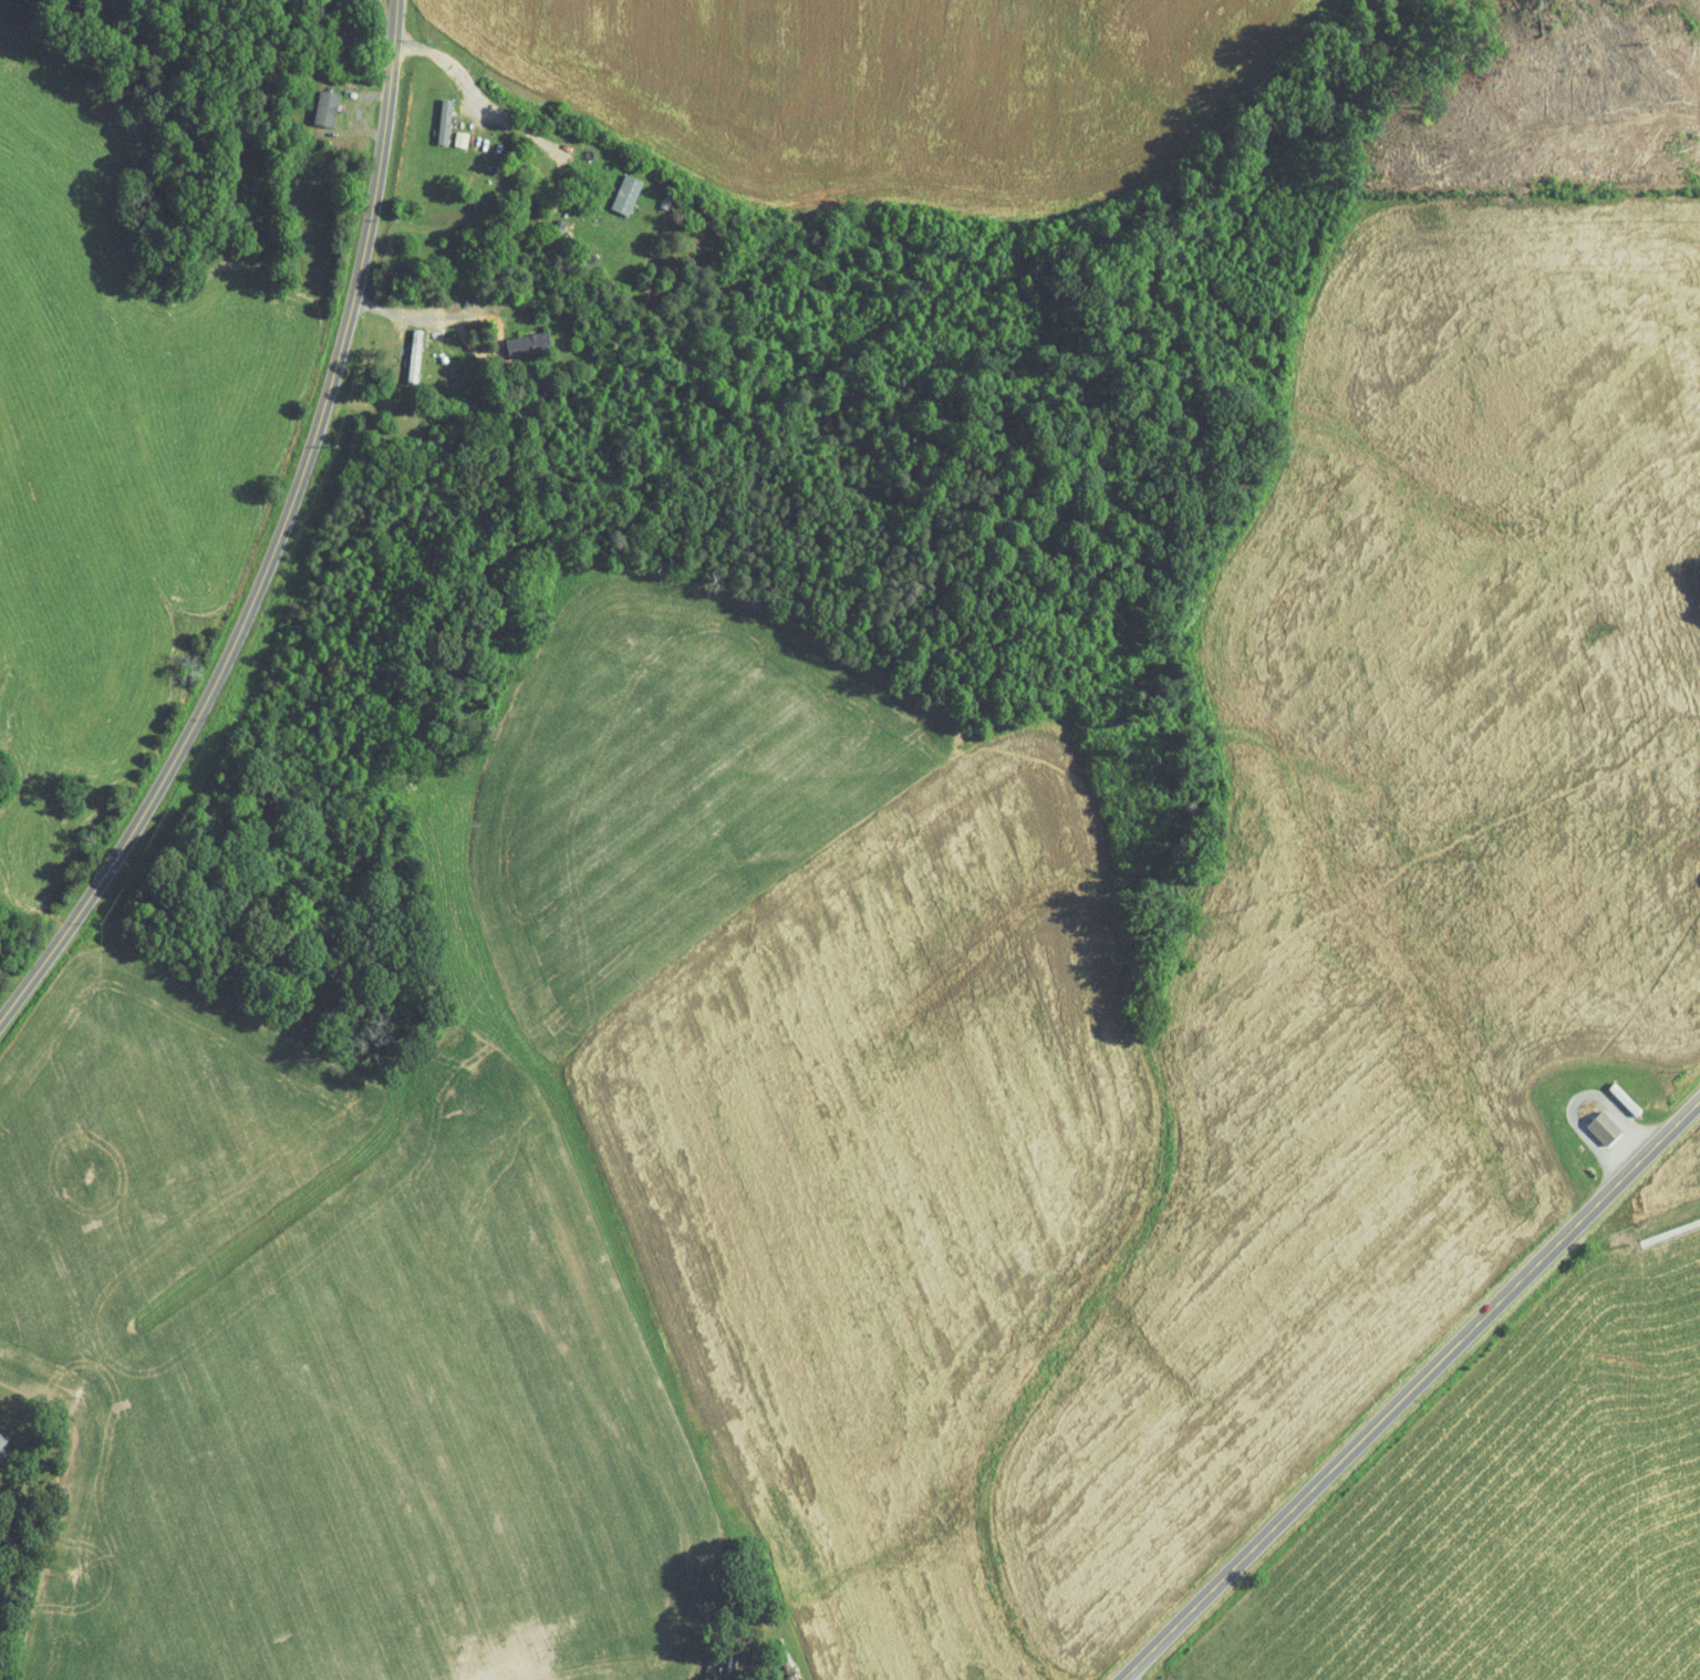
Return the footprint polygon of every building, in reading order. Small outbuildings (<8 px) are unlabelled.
[(307,122),(328,127),(337,93),(316,88),(307,122)] [(448,98),(435,98),(434,143),(447,144),(448,98)] [(463,147),(466,132),(453,130),(451,145),(463,147)] [(625,215),(638,179),(619,173),(607,209),(625,215)] [(503,358),(551,349),(548,330),(500,339),(503,358)] [(1601,1146),(1618,1130),(1598,1108),(1581,1124),(1601,1146)] [(0,1431),(0,1476),(10,1433),(0,1431)]
